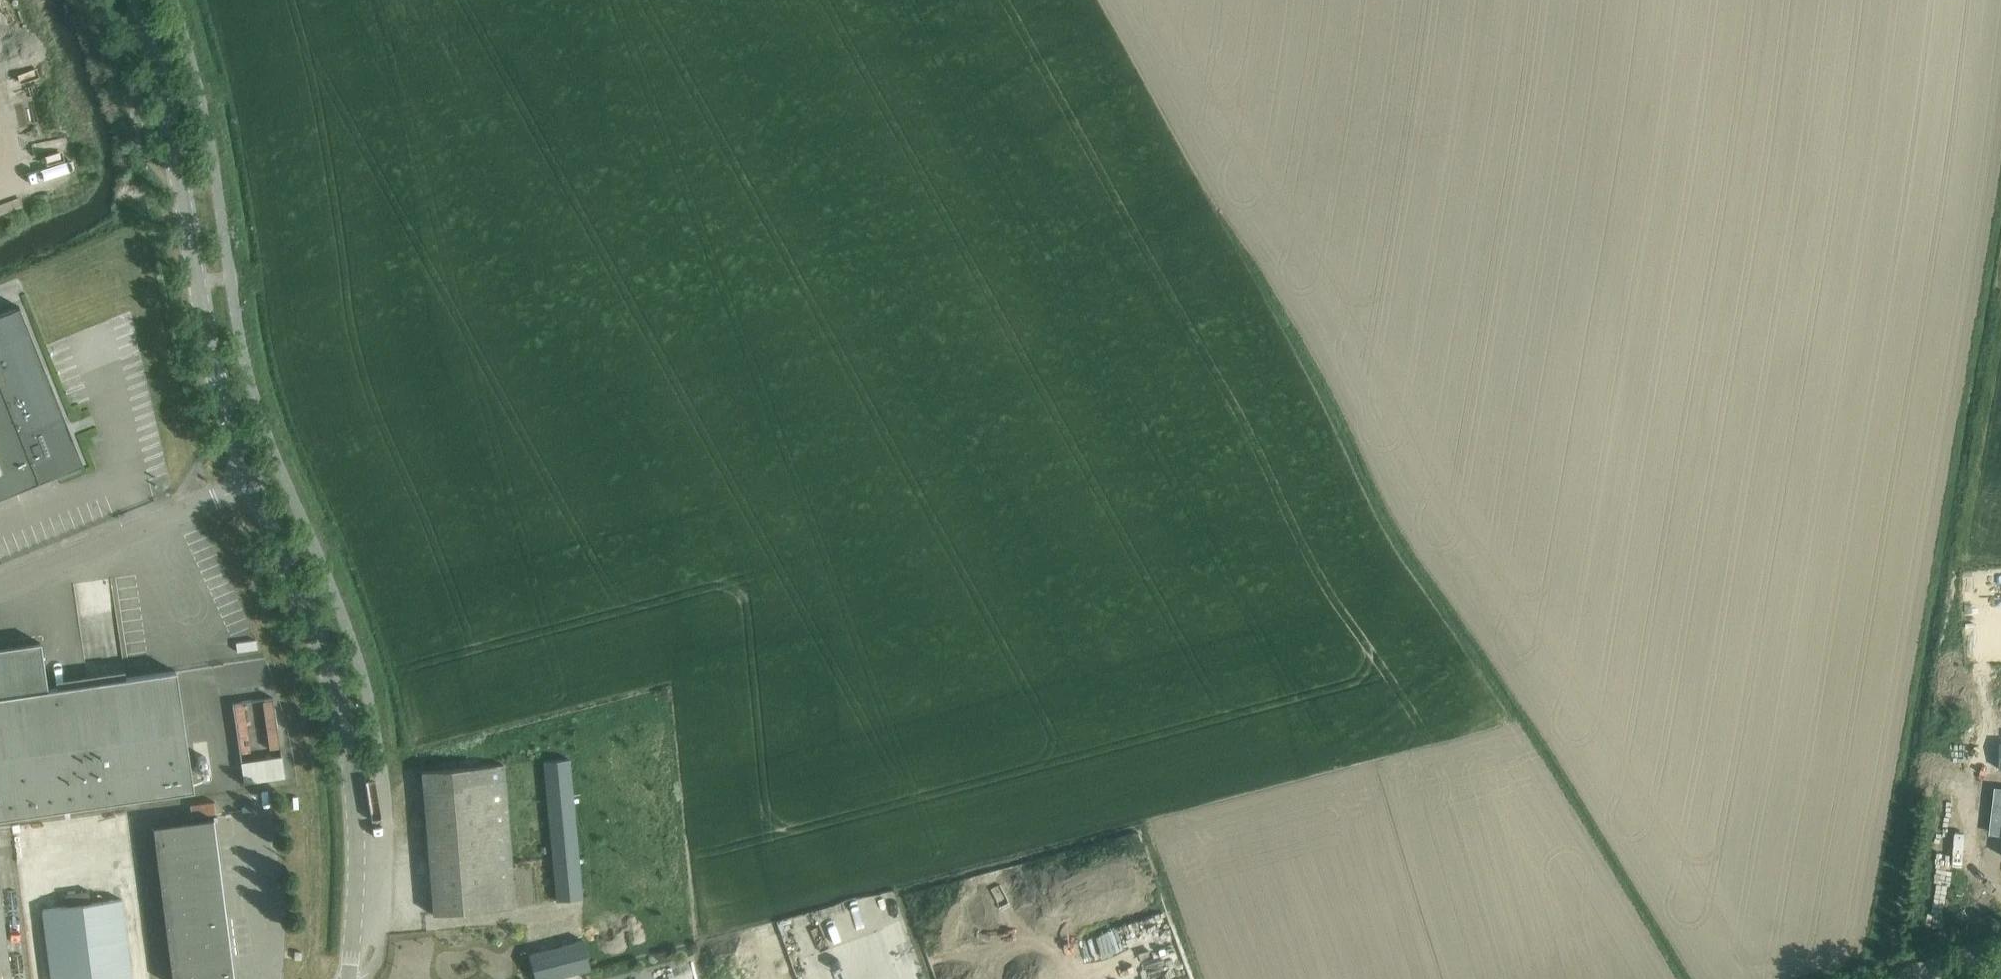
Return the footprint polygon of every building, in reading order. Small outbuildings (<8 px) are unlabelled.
[(82,463),(19,306),(0,313),(0,496),(82,463)] [(176,670),(47,689),(40,642),(0,647),(0,817),(193,789),(176,670)] [(284,760),(283,714),(268,714),(268,703),(250,704),(250,718),(243,719),(243,760),(284,760)] [(582,897),(569,758),(543,760),(556,900),(582,897)] [(291,762),(248,763),(249,786),(291,785),(291,762)] [(503,764),(421,771),(421,772),(422,772),(433,914),(515,907),(503,764)] [(1991,834),(2000,835),(2000,793),(1996,792),(1991,834)] [(157,866),(218,858),(213,817),(152,825),(157,866)] [(218,858),(157,866),(162,905),(223,897),(218,858)] [(228,937),(223,897),(162,905),(167,945),(228,937)] [(51,978),(120,978),(131,977),(121,898),(42,908),(51,978)] [(228,937),(167,945),(172,978),(221,978),(234,977),(228,937)] [(590,968),(582,939),(528,953),(535,978),(548,978),(590,968)]
